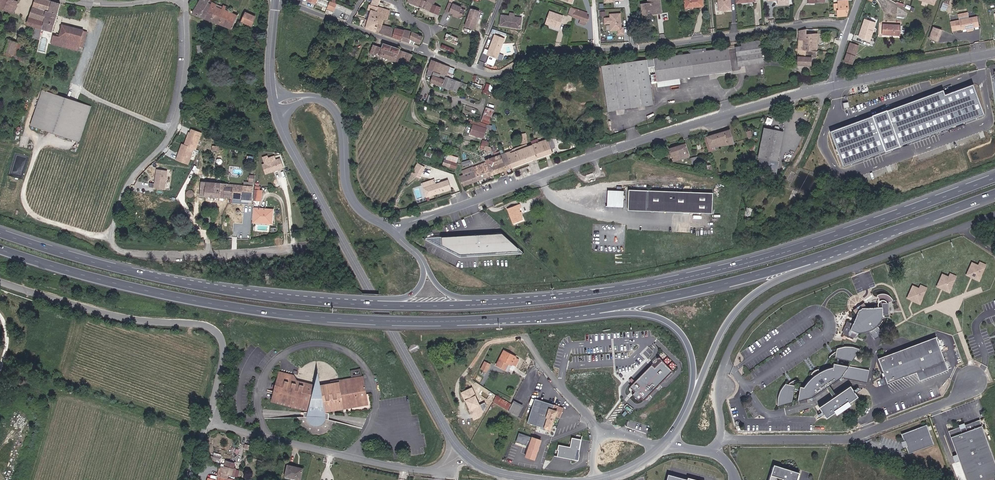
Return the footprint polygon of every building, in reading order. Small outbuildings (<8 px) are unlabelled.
[(14,0),(0,0),(0,9),(15,14),(19,2),(14,0)] [(48,0),(36,0),(28,25),(53,33),(61,4),(48,0)] [(210,0),(201,0),(193,15),(233,30),(240,16),(227,10),(228,7),(225,6),(223,10),(218,7),(218,5),(214,3),(212,5),(210,3),(211,1),(210,0)] [(373,2),(369,11),(372,12),(369,21),(367,20),(365,28),(382,34),(384,25),(386,20),(389,21),(393,11),(381,7),(383,0),(369,0),(373,2)] [(409,2),(440,15),(443,8),(435,5),(437,0),(410,0),(409,2)] [(649,3),(639,4),(641,15),(661,14),(659,0),(649,0),(649,3)] [(686,9),(705,7),(705,0),(685,0),(686,9)] [(718,12),(731,11),(731,0),(718,0),(718,12)] [(840,0),(840,10),(838,10),(839,17),(849,16),(851,10),(850,0),(847,0),(840,0)] [(339,5),(332,2),(329,9),(336,12),(339,5)] [(589,13),(573,8),(570,15),(583,20),(581,24),(588,27),(592,18),(589,16),(589,13)] [(481,12),(472,9),(466,26),(475,30),(481,12)] [(457,18),(459,14),(451,10),(447,19),(456,22),(457,18)] [(561,14),(551,11),(547,25),(561,29),(564,19),(560,17),(561,14)] [(258,17),(246,12),(242,22),(253,28),(258,17)] [(969,12),(960,14),(962,19),(956,21),(958,31),(968,29),(969,31),(975,31),(974,28),(981,27),(978,17),(971,18),(969,12)] [(511,16),(503,15),(502,27),(523,29),(525,18),(517,17),(517,13),(511,13),(511,16)] [(604,24),(609,24),(610,31),(617,31),(617,35),(625,35),(624,28),(621,28),(621,13),(609,13),(609,17),(604,17),(604,24)] [(870,41),(876,23),(865,19),(859,37),(870,41)] [(902,25),(885,24),(884,35),(901,36),(902,25)] [(85,31),(64,25),(61,37),(55,36),(54,44),(67,47),(68,39),(81,42),(85,31)] [(413,32),(384,25),(382,34),(410,43),(411,39),(421,44),(424,37),(413,32)] [(944,30),(934,26),(931,38),(939,42),(944,30)] [(808,29),(801,31),(799,66),(813,67),(813,57),(819,58),(820,34),(809,35),(808,29)] [(507,39),(496,34),(488,55),(499,59),(507,39)] [(23,44),(10,40),(6,50),(14,52),(14,56),(20,57),(23,44)] [(763,43),(737,47),(740,68),(765,64),(763,43)] [(861,46),(852,43),(845,61),(854,65),(861,46)] [(383,48),(374,45),(370,53),(403,65),(404,60),(412,64),(414,55),(401,50),(401,49),(384,44),(383,48)] [(351,57),(355,58),(359,49),(348,45),(343,54),(351,57)] [(692,54),(603,67),(609,112),(656,106),(653,82),(733,72),(730,48),(708,52),(707,49),(693,51),(692,54)] [(348,63),(349,63),(351,57),(343,54),(340,61),(348,63)] [(450,67),(432,60),(428,70),(440,74),(447,76),(450,67)] [(545,83),(547,75),(520,66),(518,72),(525,76),(530,78),(545,83)] [(440,74),(428,70),(427,74),(432,77),(430,82),(437,84),(440,75),(440,74)] [(460,83),(440,75),(437,84),(457,92),(460,83)] [(472,85),(474,85),(476,79),(469,76),(466,87),(471,88),(472,85)] [(523,82),(530,85),(533,79),(530,78),(525,76),(523,82)] [(492,89),(494,86),(486,84),(487,82),(482,81),(480,86),(486,88),(485,89),(488,90),(489,88),(492,89)] [(943,90),(830,131),(844,166),(984,115),(973,84),(946,95),(943,90)] [(74,100),(43,90),(32,126),(43,130),(80,142),(94,107),(74,100)] [(491,112),(492,103),(494,98),(485,96),(481,110),(491,112)] [(486,124),(472,119),(470,123),(475,124),(472,136),(485,140),(488,129),(484,127),(486,124)] [(185,144),(182,143),(176,160),(189,164),(195,149),(197,149),(202,132),(190,128),(185,144)] [(785,132),(765,128),(759,158),(779,163),(785,132)] [(746,135),(753,137),(754,130),(748,129),(746,135)] [(731,130),(707,137),(712,151),(735,145),(731,130)] [(534,144),(534,145),(538,158),(554,154),(549,139),(534,144)] [(655,149),(661,147),(659,141),(653,143),(655,149)] [(460,151),(473,152),(473,145),(460,144),(460,151)] [(686,144),(670,149),(675,164),(691,158),(686,144)] [(528,145),(507,154),(512,168),(538,158),(534,145),(529,147),(528,145)] [(263,165),(276,159),(273,150),(259,155),(263,165)] [(486,160),(487,163),(493,176),(512,168),(507,154),(486,160)] [(448,159),(445,159),(443,165),(457,169),(460,158),(450,155),(448,159)] [(465,175),(460,176),(465,187),(493,176),(487,163),(464,171),(465,175)] [(426,170),(420,166),(412,178),(419,181),(426,170)] [(157,168),(154,187),(165,189),(168,170),(157,168)] [(594,172),(587,175),(589,182),(596,180),(594,172)] [(436,180),(423,184),(428,197),(453,190),(449,180),(438,184),(436,180)] [(254,187),(202,181),(201,196),(246,200),(247,193),(254,193),(254,187)] [(262,187),(257,187),(255,200),(263,201),(264,190),(262,190),(262,187)] [(625,190),(606,190),(605,208),(624,209),(625,190)] [(714,194),(630,191),(629,210),(713,214),(714,194)] [(520,205),(507,210),(512,224),(523,220),(518,209),(521,208),(520,205)] [(274,210),(255,209),(254,223),(273,225),(274,210)] [(506,233),(445,237),(446,257),(508,252),(506,233)] [(979,279),(984,267),(978,265),(972,262),(967,274),(979,279)] [(950,292),(955,279),(949,277),(943,275),(938,287),(950,292)] [(920,304),(925,292),(920,289),(913,287),(908,299),(920,304)] [(868,308),(865,303),(855,310),(858,315),(854,324),(848,322),(844,333),(858,339),(860,333),(865,333),(871,331),(876,339),(884,334),(879,325),(882,322),(885,315),(890,315),(889,303),(894,301),(892,297),(888,295),(884,294),(879,295),(882,301),(879,303),(879,305),(880,308),(868,308)] [(938,338),(879,358),(889,384),(918,372),(921,380),(949,370),(938,338)] [(835,353),(831,357),(854,361),(862,350),(855,348),(847,347),(839,349),(838,352),(835,353)] [(522,359),(505,350),(498,365),(507,371),(510,364),(517,367),(522,359)] [(653,365),(632,384),(637,390),(634,392),(640,399),(643,396),(645,399),(675,371),(665,360),(657,367),(654,364),(653,365)] [(492,365),(486,361),(482,370),(488,373),(492,365)] [(869,382),(871,371),(835,364),(835,368),(827,370),(821,374),(820,370),(816,371),(812,374),(815,377),(808,383),(805,388),(802,388),(799,401),(812,398),(827,388),(831,386),(843,378),(869,382)] [(296,375),(280,371),(272,402),(309,412),(306,413),(306,415),(306,417),(299,418),(299,421),(301,426),(303,431),(307,434),(313,436),(320,436),(326,435),(335,429),(338,422),(330,420),(331,417),(331,414),(327,414),(370,406),(366,376),(321,385),(317,372),(314,385),(299,381),(296,375)] [(796,386),(799,380),(790,385),(788,385),(782,391),(780,400),(779,406),(792,402),(794,401),(796,386)] [(485,402),(481,404),(473,386),(462,391),(474,419),(486,414),(483,409),(488,407),(485,402)] [(827,388),(836,398),(838,396),(831,386),(827,388)] [(836,398),(821,409),(828,419),(836,413),(838,416),(852,406),(850,403),(859,398),(851,387),(838,396),(836,398)] [(514,404),(498,396),(495,402),(510,410),(514,404)] [(565,408),(537,399),(528,424),(552,431),(557,416),(563,418),(565,408)] [(950,431),(968,479),(994,479),(994,458),(981,420),(967,426),(966,423),(961,425),(962,427),(950,431)] [(936,445),(928,425),(904,434),(906,441),(903,442),(905,449),(908,447),(911,454),(936,445)] [(519,432),(516,441),(528,445),(531,437),(519,432)] [(543,441),(533,437),(527,458),(537,461),(543,441)] [(572,448),(561,446),(559,457),(578,461),(582,440),(574,438),(572,448)] [(237,464),(227,461),(224,474),(236,478),(239,469),(236,468),(237,464)] [(288,465),(286,477),(300,479),(302,479),(305,469),(288,465)] [(775,465),(769,479),(798,479),(800,473),(775,465)]
